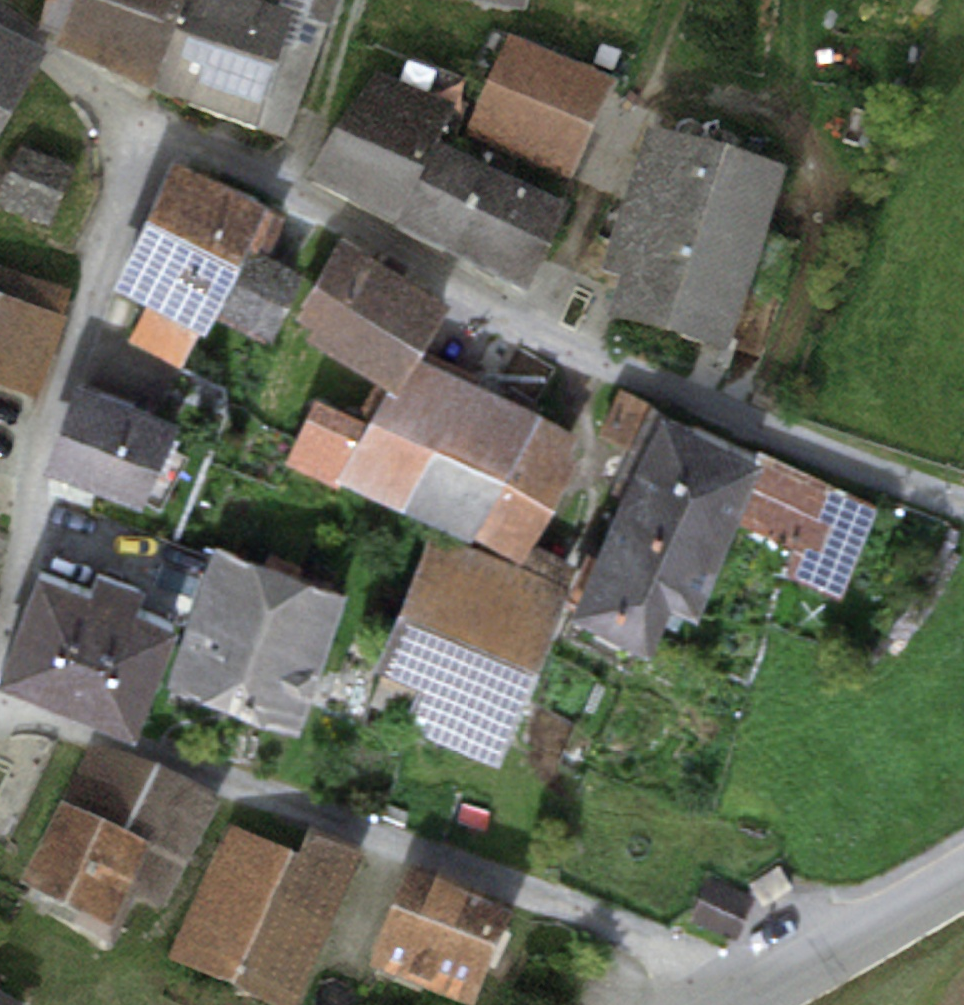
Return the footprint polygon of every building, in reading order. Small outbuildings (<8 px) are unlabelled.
[(150,112),(192,0),(80,0),(56,56),(150,112)] [(194,0),(192,0),(150,112),(255,154),(294,36),(194,0)] [(294,36),(326,45),(339,0),(194,0),(294,36)] [(526,28),(531,0),(409,0),(526,28)] [(824,11),(827,0),(791,0),(824,11)] [(0,46),(0,155),(46,72),(0,46)] [(614,95),(509,46),(464,142),(568,191),(614,95)] [(375,86),(310,185),(396,242),(433,158),(451,116),(375,86)] [(785,197),(647,148),(582,326),(721,376),(785,197)] [(23,152),(0,201),(0,212),(51,236),(78,178),(23,152)] [(459,271),(504,193),(433,158),(396,242),(459,271)] [(271,207),(172,161),(145,219),(239,269),(271,207)] [(567,224),(504,193),(459,271),(529,310),(567,224)] [(277,211),(221,318),(269,345),(305,277),(269,259),(291,217),(277,211)] [(239,269),(145,219),(113,287),(147,305),(128,341),(183,368),(198,331),(205,336),(239,269)] [(444,302),(338,238),(294,316),(312,326),(305,339),(390,388),(444,302)] [(0,278),(0,400),(33,411),(65,303),(0,278)] [(416,359),(348,480),(517,562),(580,438),(416,359)] [(167,417),(77,385),(46,472),(136,503),(167,417)] [(619,388),(597,432),(640,456),(661,410),(619,388)] [(311,400),(283,463),(335,487),(364,424),(311,400)] [(758,452),(661,410),(640,456),(592,565),(670,607),(696,622),(737,523),(798,549),(787,575),(839,596),(870,507),(758,452)] [(428,537),(402,611),(540,673),(580,571),(541,552),(516,573),(428,537)] [(212,547),(189,624),(323,667),(347,596),(212,547)] [(592,565),(572,617),(648,659),(670,607),(592,565)] [(37,575),(0,674),(0,693),(136,743),(180,627),(133,610),(141,589),(95,572),(87,593),(37,575)] [(540,673),(402,611),(374,671),(417,691),(407,712),(417,717),(411,730),(497,768),(540,673)] [(323,667),(189,624),(167,694),(300,737),(323,667)] [(217,811),(89,751),(17,912),(108,954),(131,906),(163,923),(217,811)] [(234,840),(171,973),(241,1004),(306,1004),(375,860),(314,831),(296,870),(234,840)] [(776,865),(747,883),(761,904),(790,886),(776,865)] [(414,876),(371,980),(431,1004),(481,1004),(517,918),(414,876)] [(0,985),(0,1004),(24,1004),(26,1000),(0,985)]
